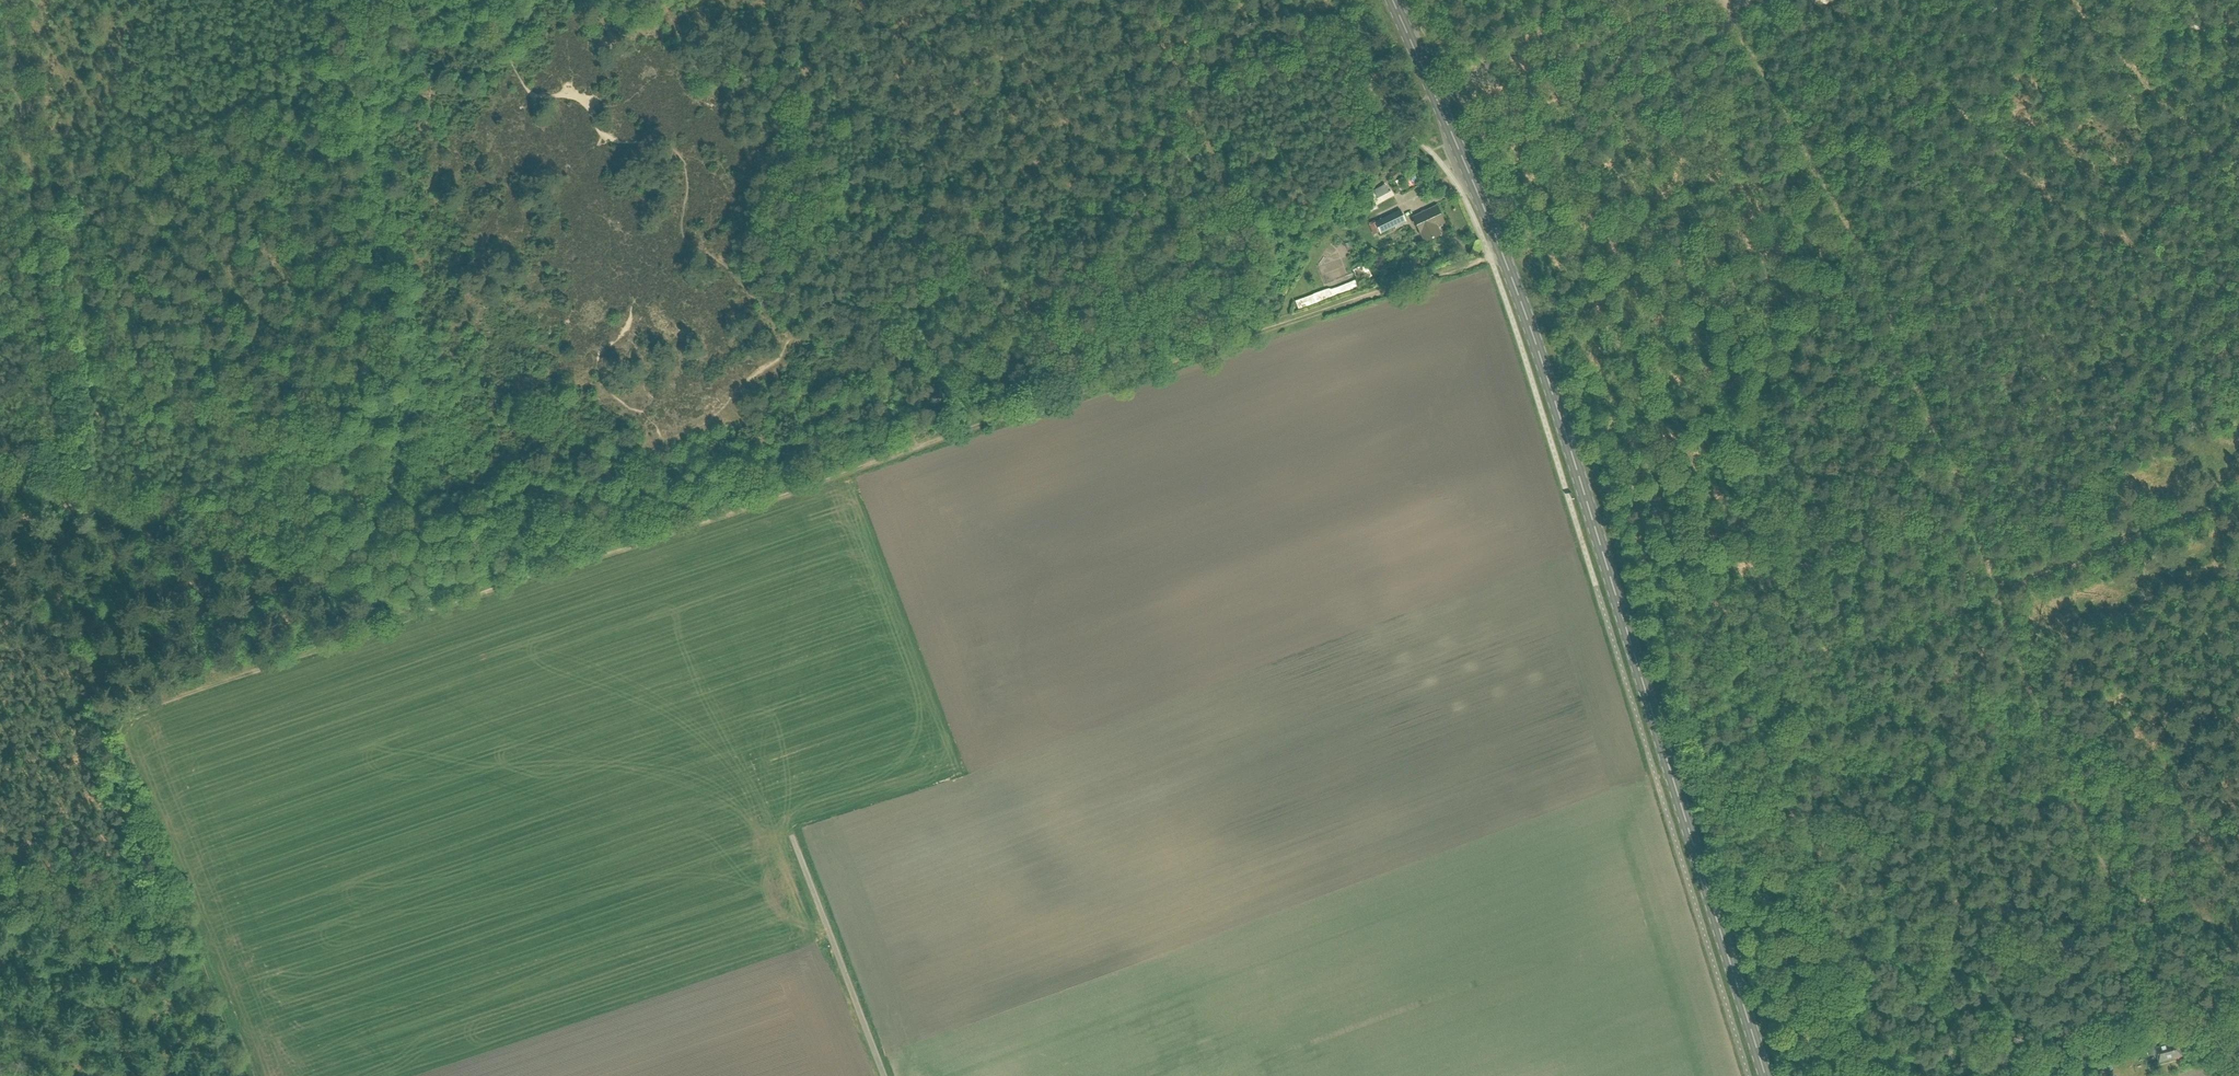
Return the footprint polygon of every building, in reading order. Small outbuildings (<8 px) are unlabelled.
[(1401,177),(1403,188),(1413,186),(1411,175),(1401,177)] [(1445,223),(1437,206),(1413,217),(1425,242),(1442,235),(1438,227),(1445,223)] [(1400,210),(1375,222),(1381,235),(1406,223),(1400,210)] [(1300,309),(1352,290),(1349,283),(1298,302),(1300,309)] [(2182,1057),(2179,1042),(2157,1048),(2156,1045),(2147,1047),(2149,1055),(2157,1053),(2160,1063),(2182,1057)]
